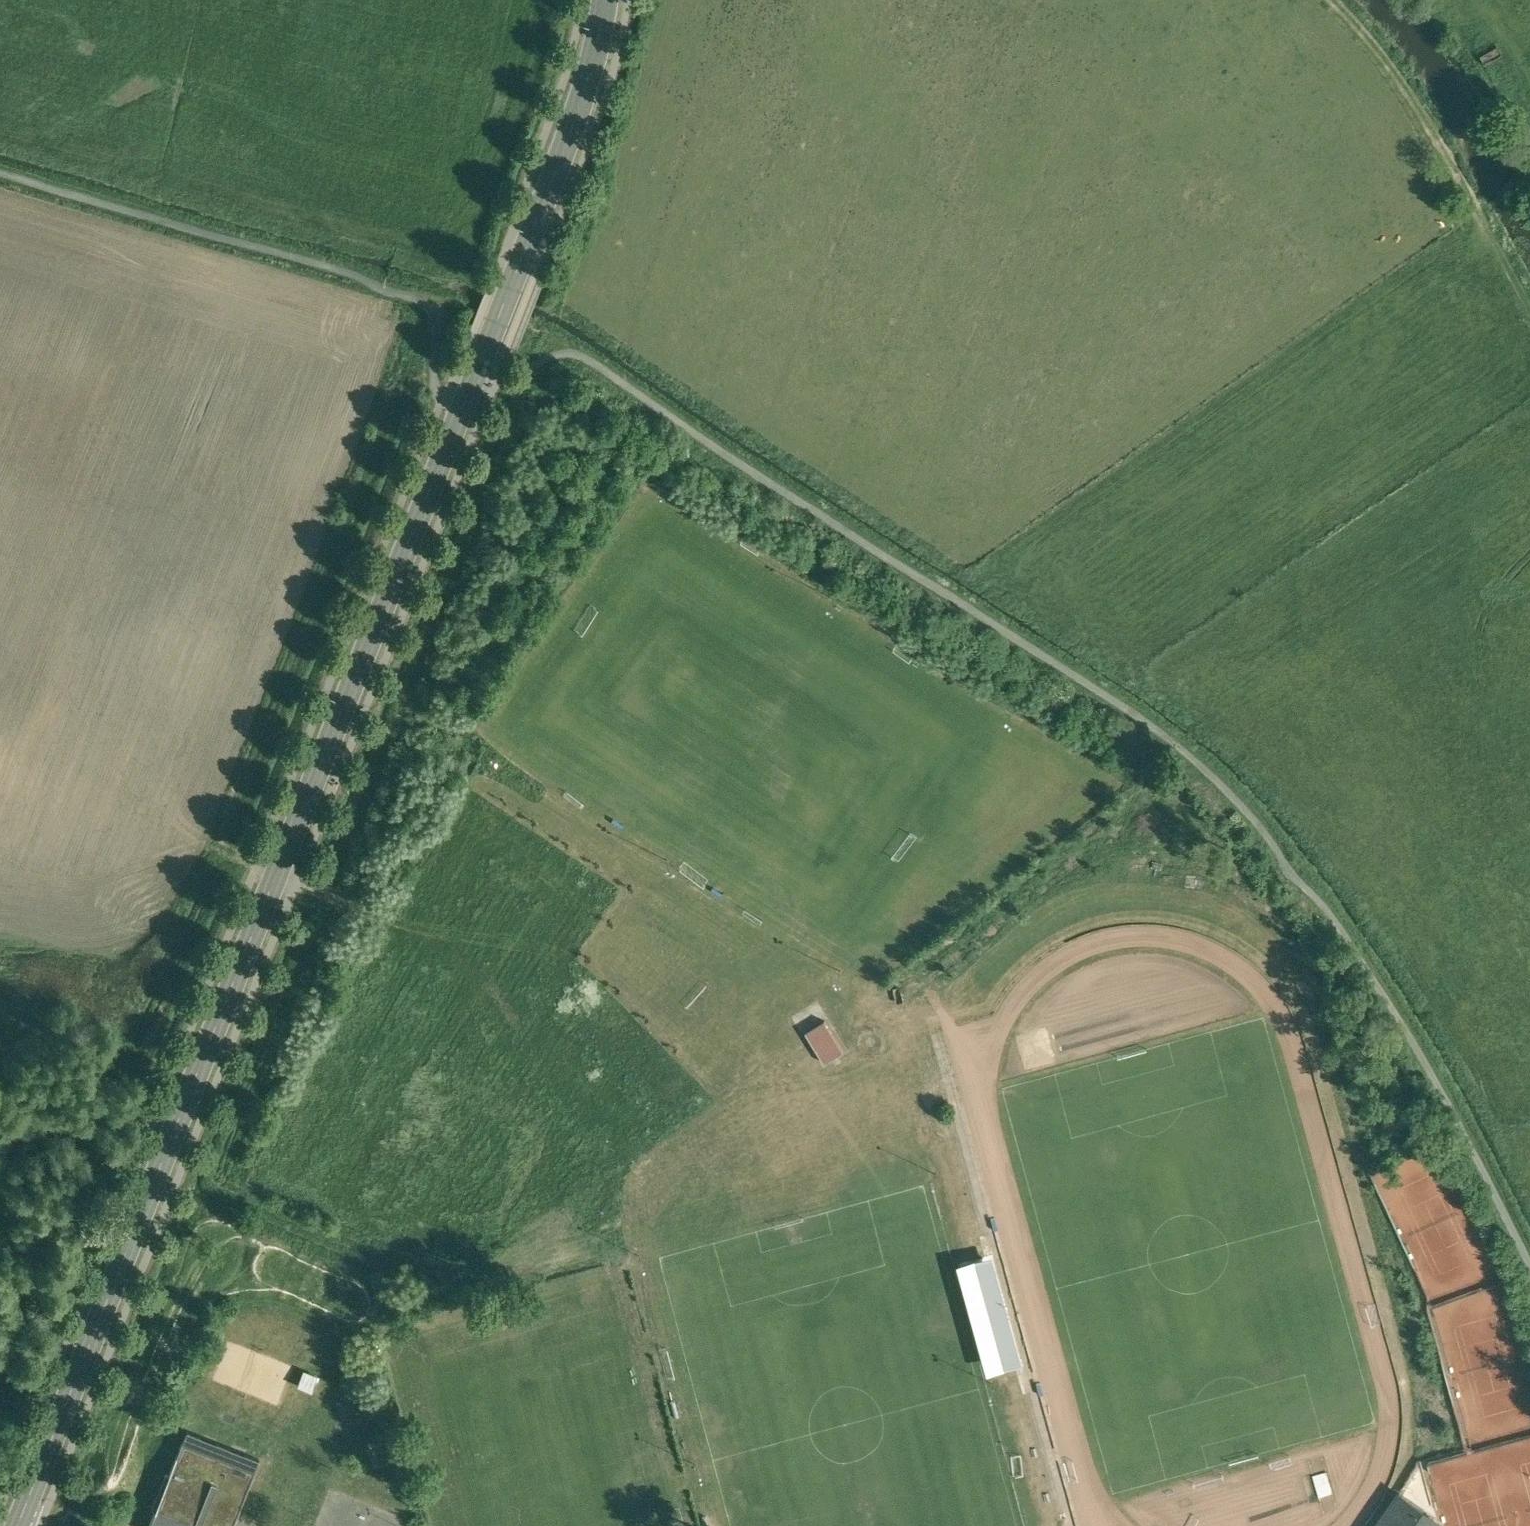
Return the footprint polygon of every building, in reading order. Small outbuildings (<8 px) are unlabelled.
[(840,1040),(820,1007),(800,1020),(820,1052),(840,1040)] [(965,1262),(992,1373),(1030,1364),(1003,1253),(965,1262)] [(186,1430),(168,1475),(164,1473),(151,1509),(154,1510),(148,1525),(232,1525),(258,1459),(186,1430)] [(1399,1493),(1376,1525),(1415,1525),(1414,1525),(1423,1510),(1399,1493)]
